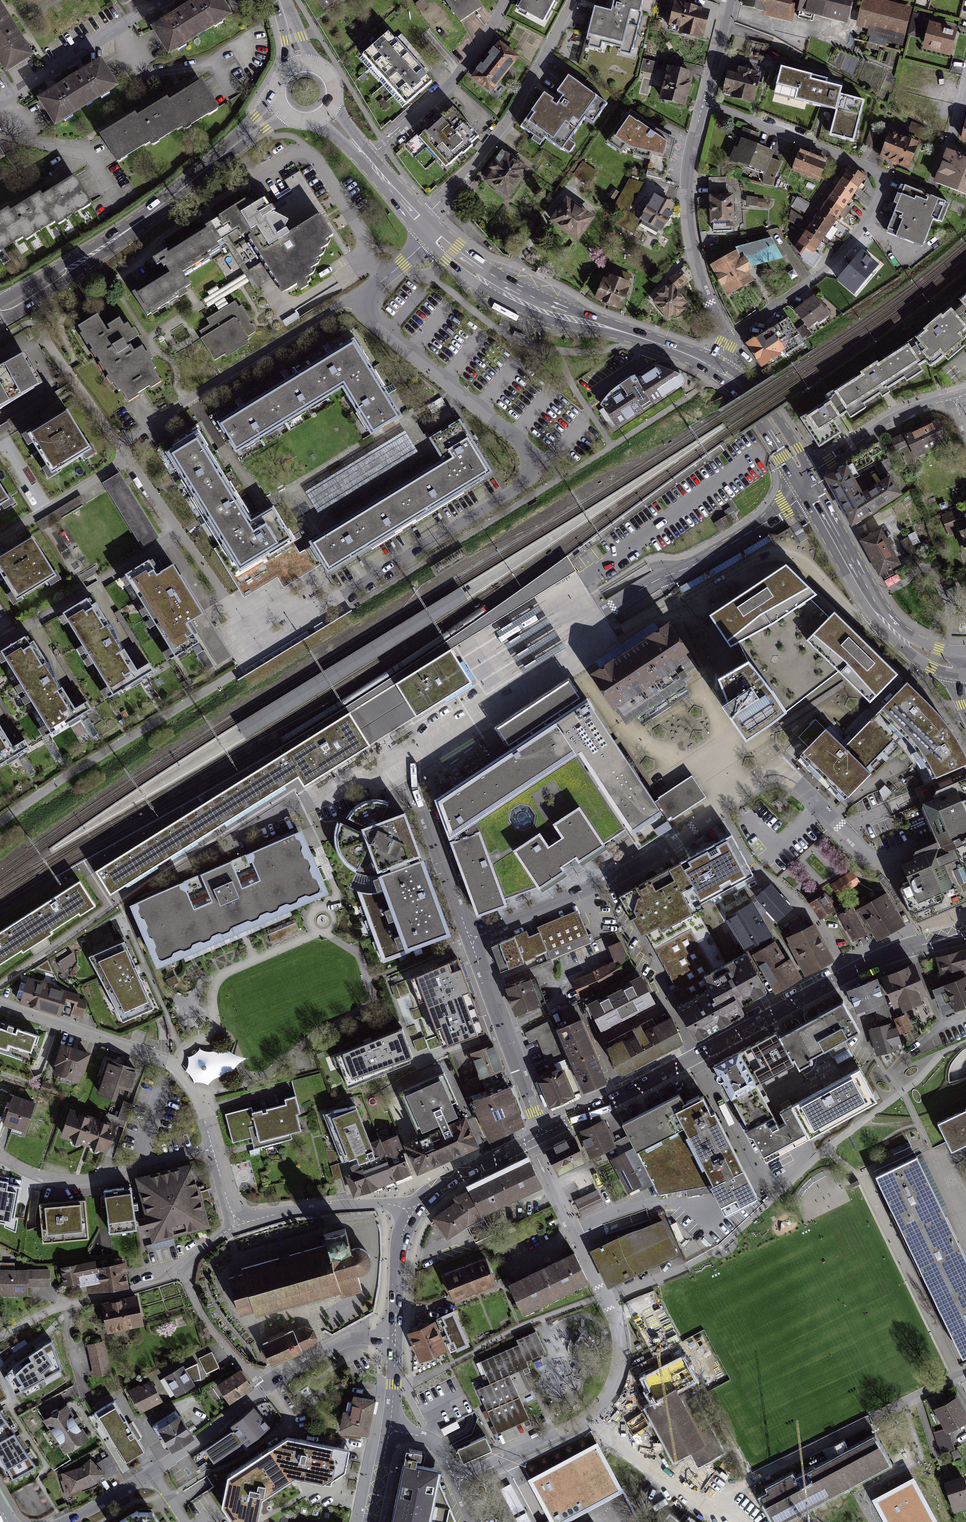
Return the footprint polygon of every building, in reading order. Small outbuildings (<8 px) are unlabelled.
[(230,13),(222,0),(194,0),(169,16),(154,26),(170,51),(230,13)] [(338,0),(317,0),(323,10),(338,0)] [(460,20),(481,6),(477,0),(446,0),(460,20)] [(555,0),(522,0),(518,6),(544,20),(555,0)] [(588,42),(630,53),(644,0),(615,0),(613,9),(612,12),(597,8),(588,42)] [(743,5),(760,9),(765,10),(765,13),(785,17),(790,18),(794,0),(744,0),(743,5)] [(797,11),(845,23),(851,0),(800,0),(797,11)] [(883,0),(863,0),(858,24),(902,35),(909,6),(883,0)] [(0,3),(0,59),(6,69),(31,54),(21,39),(5,11),(0,3)] [(703,37),(709,10),(704,9),(677,4),(672,30),(703,37)] [(912,30),(924,33),(928,15),(916,12),(912,30)] [(944,25),(932,21),(925,46),(951,53),(958,29),(944,25)] [(362,56),(406,104),(432,81),(424,72),(409,57),(405,52),(393,39),(388,33),(362,56)] [(517,56),(500,43),(494,51),(481,67),(474,77),(491,90),(517,56)] [(55,122),(116,84),(100,59),(83,69),(48,91),(39,96),(55,122)] [(814,74),(780,65),(773,93),(835,109),(828,133),(850,139),(860,101),(838,95),(840,87),(812,80),(814,74)] [(685,104),(693,74),(685,72),(669,67),(662,98),(685,104)] [(732,73),(728,72),(722,94),(752,101),(757,79),(732,73)] [(594,123),(608,104),(569,75),(557,91),(564,97),(559,103),(555,100),(546,93),(520,127),(541,142),(545,138),(561,150),(586,117),(594,123)] [(640,95),(649,96),(651,80),(642,79),(640,95)] [(185,127),(219,106),(203,80),(183,93),(169,101),(168,99),(158,105),(137,118),(135,114),(121,123),(102,134),(118,160),(151,139),(153,142),(183,123),(185,127)] [(479,136),(453,108),(438,121),(420,137),(445,166),(479,136)] [(661,137),(628,115),(613,138),(630,151),(651,154),(647,175),(662,179),(671,143),(661,137)] [(892,134),(883,157),(909,167),(918,144),(892,134)] [(790,159),(746,139),(736,160),(781,180),(790,159)] [(510,155),(504,151),(484,177),(508,196),(528,169),(510,155)] [(948,155),(937,183),(965,194),(965,162),(948,155)] [(832,173),(802,158),(794,172),(825,188),(832,173)] [(594,179),(594,167),(574,167),(575,180),(594,179)] [(812,258),(866,180),(850,169),(796,247),(812,258)] [(333,236),(320,216),(325,213),(300,172),(285,181),(292,191),(267,206),(262,198),(253,203),(245,198),(216,216),(222,226),(226,223),(231,231),(235,228),(240,236),(245,233),(264,264),(282,293),(296,284),(300,291),(307,287),(333,236)] [(91,201),(75,176),(54,190),(42,197),(40,194),(25,204),(10,214),(7,210),(0,214),(0,249),(24,235),(26,238),(55,219),(58,223),(91,201)] [(642,187),(629,179),(613,207),(622,212),(616,223),(633,232),(638,223),(634,220),(637,216),(628,211),(642,187)] [(949,202),(905,185),(887,232),(922,246),(933,218),(942,221),(949,202)] [(730,194),(711,195),(713,231),(732,230),(730,194)] [(809,203),(780,194),(775,208),(804,218),(809,203)] [(662,232),(675,208),(654,197),(641,220),(662,232)] [(579,239),(595,220),(568,198),(552,217),(579,239)] [(137,296),(150,316),(188,291),(194,288),(183,271),(220,248),(207,226),(159,256),(171,275),(137,296)] [(853,292),(877,262),(862,250),(838,281),(853,292)] [(734,252),(711,265),(728,293),(743,284),(751,279),(734,252)] [(620,307),(630,284),(610,276),(601,298),(620,307)] [(670,319),(688,304),(673,287),(656,301),(670,319)] [(805,302),(795,309),(808,328),(829,313),(817,294),(805,302)] [(934,321),(914,338),(826,400),(799,418),(818,446),(841,433),(834,422),(847,413),(850,418),(866,408),(863,403),(879,393),(883,397),(890,392),(888,389),(905,378),(906,381),(922,370),(919,365),(926,361),(930,367),(965,337),(965,294),(934,321)] [(255,332),(255,328),(241,305),(238,307),(234,301),(223,308),(206,318),(210,325),(200,331),(203,336),(201,338),(214,360),(224,354),(225,357),(248,343),(245,338),(255,332)] [(97,314),(77,326),(118,392),(121,390),(129,403),(162,382),(154,369),(156,368),(148,356),(143,347),(135,352),(130,343),(134,340),(120,318),(105,327),(97,314)] [(770,329),(745,345),(761,370),(786,354),(770,329)] [(214,425),(231,453),(342,387),(372,436),(398,420),(383,395),(352,343),(332,355),(289,381),(242,409),(214,425)] [(0,367),(0,410),(43,384),(25,352),(0,367)] [(614,431),(678,390),(684,386),(686,381),(686,377),(682,375),(660,366),(639,380),(637,375),(621,385),(613,391),(605,399),(600,407),(614,431)] [(49,422),(29,433),(55,477),(92,456),(67,412),(49,422)] [(442,467),(460,498),(497,475),(480,447),(464,421),(433,440),(439,459),(442,467)] [(904,461),(943,443),(935,425),(895,443),(904,461)] [(248,521),(197,433),(164,452),(178,474),(205,521),(245,593),(270,578),(277,574),(283,584),(307,569),(291,540),(271,507),(248,521)] [(460,498),(442,467),(423,478),(378,506),(343,527),(312,546),(331,576),(460,498)] [(846,468),(826,481),(854,525),(902,495),(890,476),(863,494),(846,468)] [(119,473),(104,483),(142,545),(158,536),(119,473)] [(11,504),(0,483),(0,510),(11,504)] [(955,511),(943,516),(950,534),(962,530),(955,511)] [(728,514),(714,522),(720,532),(734,524),(728,514)] [(880,531),(861,542),(879,575),(898,564),(880,531)] [(905,548),(921,542),(916,531),(900,537),(905,548)] [(0,557),(0,569),(18,596),(55,572),(31,537),(17,546),(0,557)] [(148,559),(124,575),(176,656),(199,642),(188,624),(204,614),(172,564),(158,573),(148,559)] [(729,600),(711,612),(721,628),(732,645),(741,640),(748,660),(786,711),(841,670),(807,637),(828,616),(811,600),(817,594),(786,564),(729,600)] [(316,675),(237,724),(246,739),(325,690),(432,622),(468,600),(460,587),(424,609),(316,675)] [(957,588),(946,592),(952,606),(963,602),(957,588)] [(57,617),(108,695),(134,678),(139,675),(89,597),(57,617)] [(898,673),(834,610),(828,616),(807,637),(841,670),(872,700),(898,673)] [(314,627),(316,631),(321,629),(325,626),(323,621),(314,627)] [(681,678),(699,667),(673,625),(594,675),(621,718),(626,714),(631,721),(686,686),(681,678)] [(0,652),(0,661),(42,731),(72,713),(26,636),(0,652)] [(203,650),(196,654),(206,671),(214,666),(203,650)] [(450,650),(390,687),(410,720),(471,682),(450,650)] [(786,711),(748,660),(719,674),(730,711),(725,714),(745,742),(786,711)] [(907,679),(848,742),(871,762),(897,734),(904,741),(910,750),(948,722),(939,711),(907,679)] [(569,682),(496,731),(508,749),(581,701),(569,682)] [(366,748),(410,720),(390,687),(347,714),(366,748)] [(449,794),(436,803),(474,912),(538,890),(572,867),(619,836),(626,832),(635,845),(705,798),(691,777),(654,802),(588,701),(512,752),(503,758),(493,765),(449,794)] [(303,787),(366,748),(347,714),(282,754),(303,787)] [(910,750),(920,765),(925,778),(965,761),(965,753),(962,745),(956,734),(948,722),(910,750)] [(848,742),(827,723),(802,751),(848,792),(873,764),(871,762),(848,742)] [(11,751),(0,733),(0,758),(11,751)] [(282,756),(93,875),(107,900),(297,780),(282,756)] [(936,843),(965,829),(965,781),(953,785),(952,781),(940,786),(942,790),(935,793),(933,795),(935,800),(922,805),(921,809),(934,837),(935,839),(936,843)] [(383,962),(449,939),(434,898),(404,814),(392,818),(382,822),(389,804),(378,801),(367,803),(358,807),(351,813),(346,821),(362,828),(361,833),(336,824),(333,839),(334,848),(338,861),(346,870),(355,877),(367,853),(376,881),(372,884),(377,895),(359,896),(383,962)] [(936,843),(961,903),(963,898),(965,896),(965,829),(936,843)] [(155,967),(325,892),(299,832),(128,907),(155,967)] [(681,862),(703,902),(753,875),(731,834),(681,862)] [(921,921),(961,903),(936,843),(920,849),(914,852),(914,859),(904,864),(908,876),(901,878),(899,887),(911,918),(916,919),(921,921)] [(703,902),(681,862),(618,895),(640,935),(655,928),(695,906),(703,902)] [(832,885),(839,895),(859,884),(852,873),(832,885)] [(881,874),(877,878),(889,892),(894,888),(881,874)] [(0,932),(0,968),(96,906),(80,881),(0,932)] [(756,900),(777,922),(790,910),(769,888),(756,900)] [(895,889),(889,892),(896,905),(902,902),(895,889)] [(810,903),(821,920),(832,913),(822,896),(810,903)] [(878,940),(904,926),(887,897),(862,911),(878,940)] [(678,1009),(694,1038),(698,1039),(704,1036),(743,1015),(743,1012),(740,1006),(766,992),(766,989),(748,954),(744,953),(726,963),(695,906),(655,928),(684,983),(675,989),(671,991),(679,1006),(678,1009)] [(753,907),(727,921),(743,949),(768,935),(753,907)] [(852,911),(838,919),(851,942),(858,938),(865,934),(852,911)] [(490,948),(502,977),(527,966),(526,964),(549,955),(551,960),(591,944),(577,912),(537,928),(539,933),(529,937),(528,932),(490,948)] [(799,960),(807,976),(832,964),(813,927),(788,940),(798,960),(799,960)] [(139,976),(124,941),(89,958),(122,1023),(154,1009),(139,976)] [(621,942),(607,948),(615,966),(573,983),(579,998),(597,990),(620,974),(618,970),(630,965),(621,942)] [(776,944),(753,957),(773,993),(796,980),(776,944)] [(939,957),(944,975),(965,970),(965,951),(939,957)] [(460,958),(418,975),(448,1049),(490,1032),(460,958)] [(925,996),(914,966),(884,977),(895,1007),(902,1005),(904,1012),(920,1006),(917,999),(925,996)] [(598,1028),(652,1002),(640,977),(629,983),(630,986),(599,1001),(598,1000),(587,1005),(598,1028)] [(507,987),(517,1014),(540,1005),(529,979),(507,987)] [(965,1007),(965,979),(935,991),(945,1015),(965,1007)] [(876,982),(849,992),(859,1016),(876,1010),(880,1021),(890,1017),(876,982)] [(43,990),(21,983),(15,1000),(81,1021),(87,1004),(43,990)] [(859,1035),(842,1004),(778,1038),(798,1074),(812,1066),(809,1062),(859,1035)] [(905,1017),(896,1020),(901,1034),(910,1031),(905,1017)] [(530,1029),(549,1071),(572,1061),(553,1019),(530,1029)] [(619,1076),(621,1076),(682,1045),(669,1020),(656,1026),(652,1019),(607,1042),(610,1050),(604,1053),(615,1075),(616,1076),(617,1076),(619,1076)] [(560,1028),(587,1091),(606,1082),(578,1020),(560,1028)] [(0,1022),(0,1050),(4,1051),(13,1027),(6,1024),(0,1022)] [(890,1024),(871,1030),(878,1054),(897,1049),(890,1024)] [(40,1036),(13,1027),(4,1051),(31,1061),(40,1036)] [(349,1084),(421,1055),(410,1029),(339,1058),(349,1084)] [(775,1032),(738,1052),(739,1054),(759,1091),(784,1078),(785,1080),(798,1074),(778,1038),(775,1032)] [(79,1082),(88,1054),(75,1050),(62,1045),(53,1074),(79,1082)] [(493,1045),(469,1054),(479,1080),(482,1079),(488,1096),(509,1087),(493,1045)] [(213,1051),(199,1051),(188,1059),(185,1072),(193,1082),(207,1085),(218,1077),(232,1071),(246,1058),(228,1050),(213,1051)] [(739,1054),(713,1068),(747,1130),(773,1116),(759,1091),(739,1054)] [(122,1066),(110,1061),(99,1092),(124,1101),(136,1071),(122,1066)] [(586,1092),(572,1061),(549,1071),(538,1076),(551,1106),(586,1092)] [(747,1130),(745,1131),(748,1137),(753,1138),(765,1160),(878,1101),(861,1069),(781,1112),(787,1123),(780,1128),(773,1116),(747,1130)] [(446,1075),(400,1094),(419,1138),(411,1142),(406,1146),(417,1171),(477,1146),(465,1118),(460,1121),(453,1105),(458,1103),(446,1075)] [(509,1088),(473,1102),(488,1138),(523,1123),(509,1088)] [(636,1117),(621,1124),(635,1151),(639,1149),(656,1183),(660,1191),(707,1182),(726,1219),(760,1202),(715,1113),(711,1115),(702,1098),(686,1107),(679,1094),(668,1100),(636,1117)] [(25,1132),(34,1104),(9,1095),(5,1107),(7,1107),(9,1108),(3,1124),(25,1132)] [(226,1114),(233,1141),(251,1137),(253,1143),(254,1147),(292,1137),(291,1133),(301,1131),(297,1114),(301,1113),(296,1096),(284,1099),(286,1103),(253,1112),(252,1107),(226,1114)] [(936,1118),(950,1148),(965,1141),(965,1104),(936,1118)] [(355,1107),(323,1112),(342,1163),(347,1162),(352,1172),(345,1175),(352,1196),(411,1173),(397,1137),(390,1140),(387,1130),(376,1134),(378,1140),(369,1143),(355,1107)] [(115,1125),(70,1111),(61,1139),(86,1147),(106,1154),(115,1125)] [(614,1145),(604,1122),(579,1133),(590,1155),(614,1145)] [(585,1162),(574,1138),(545,1151),(556,1175),(585,1162)] [(656,1183),(639,1149),(635,1151),(613,1162),(630,1196),(656,1183)] [(917,1155),(875,1175),(963,1356),(965,1355),(965,1258),(917,1155)] [(470,1221),(541,1187),(529,1161),(469,1189),(470,1193),(457,1198),(459,1201),(433,1220),(445,1238),(470,1221)] [(202,1194),(194,1163),(137,1178),(146,1218),(140,1220),(141,1231),(149,1229),(154,1244),(211,1229),(202,1194)] [(15,1213),(20,1187),(8,1185),(9,1178),(5,1177),(0,1176),(0,1223),(4,1223),(4,1226),(15,1231),(17,1219),(14,1219),(15,1213)] [(110,1235),(137,1231),(134,1210),(138,1209),(137,1204),(133,1205),(131,1188),(117,1190),(103,1192),(110,1235)] [(574,1201),(581,1215),(602,1205),(595,1191),(578,1200),(574,1201)] [(88,1239),(85,1202),(59,1205),(40,1206),(44,1243),(88,1239)] [(629,1229),(592,1246),(610,1284),(676,1252),(662,1219),(629,1229)] [(254,1313),(339,1290),(340,1295),(363,1289),(359,1272),(364,1270),(367,1269),(370,1265),(372,1261),(371,1255),(369,1249),(364,1245),(358,1244),(355,1245),(353,1247),(347,1226),(324,1232),(327,1244),(243,1267),(244,1271),(229,1275),(234,1294),(239,1312),(253,1308),(254,1313)] [(523,1311),(586,1281),(573,1253),(509,1283),(523,1311)] [(454,1298),(496,1282),(486,1255),(444,1271),(454,1298)] [(93,1292),(129,1284),(123,1259),(96,1265),(94,1258),(61,1265),(65,1283),(90,1278),(93,1292)] [(0,1271),(0,1294),(28,1293),(27,1284),(48,1284),(48,1269),(0,1271)] [(141,1317),(136,1295),(104,1303),(109,1325),(141,1317)] [(436,1319),(451,1351),(467,1343),(452,1312),(436,1319)] [(434,1325),(411,1335),(424,1363),(447,1353),(434,1325)] [(296,1329),(263,1343),(272,1363),(305,1349),(304,1347),(315,1342),(318,1335),(315,1329),(309,1327),(297,1332),(296,1329)] [(526,1358),(545,1350),(536,1329),(517,1337),(519,1341),(480,1359),(490,1381),(477,1387),(497,1431),(529,1416),(509,1372),(528,1363),(526,1358)] [(102,1341),(89,1344),(96,1374),(109,1371),(102,1341)] [(51,1347),(3,1374),(20,1403),(68,1377),(51,1347)] [(199,1356),(206,1372),(219,1365),(212,1350),(199,1356)] [(177,1392),(192,1383),(190,1379),(201,1376),(197,1361),(183,1368),(181,1365),(166,1373),(177,1392)] [(251,1384),(240,1368),(217,1384),(229,1400),(251,1384)] [(151,1378),(130,1388),(140,1407),(160,1397),(151,1378)] [(15,1479),(37,1467),(6,1398),(0,1387),(0,1454),(15,1479)] [(678,1390),(647,1405),(652,1414),(675,1457),(691,1449),(699,1464),(723,1452),(715,1436),(705,1441),(678,1390)] [(342,1426),(367,1431),(374,1396),(357,1393),(354,1408),(346,1406),(342,1426)] [(947,1427),(965,1418),(965,1413),(957,1393),(936,1402),(947,1427)] [(115,1401),(95,1414),(125,1461),(145,1449),(115,1401)] [(66,1403),(45,1416),(66,1449),(87,1436),(66,1403)] [(204,1448),(214,1462),(244,1442),(247,1444),(271,1425),(255,1405),(231,1424),(234,1428),(204,1448)] [(170,1443),(173,1448),(194,1435),(178,1409),(154,1423),(167,1445),(170,1443)] [(777,1521),(887,1462),(871,1432),(761,1492),(777,1521)] [(229,1474),(224,1502),(236,1521),(259,1521),(264,1497),(297,1474),(332,1481),(347,1469),(351,1448),(291,1434),(229,1474)] [(463,1461),(492,1447),(485,1434),(457,1448),(463,1461)] [(528,1481),(550,1521),(569,1521),(624,1493),(597,1443),(528,1481)] [(407,1456),(395,1521),(457,1521),(438,1478),(441,1463),(407,1456)] [(102,1471),(91,1458),(81,1466),(65,1471),(72,1491),(82,1489),(81,1486),(96,1480),(102,1471)] [(954,1507),(965,1503),(965,1484),(963,1475),(945,1481),(954,1507)] [(912,1486),(880,1504),(890,1521),(931,1521),(912,1486)] [(151,1512),(139,1509),(118,1521),(158,1521),(151,1512)]
